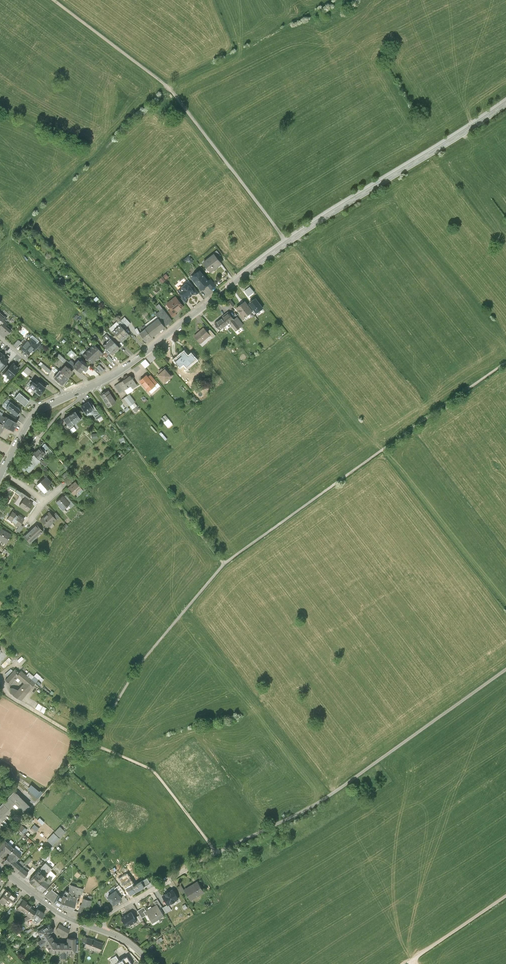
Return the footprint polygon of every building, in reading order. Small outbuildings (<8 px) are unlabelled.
[(213,254),(203,262),(210,272),(221,264),(217,258),(213,254)] [(207,285),(210,282),(208,280),(199,270),(190,277),(200,290),(202,289),(203,289),(204,288),(204,287),(207,285)] [(210,278),(208,280),(210,282),(207,285),(211,289),(216,285),(214,282),(210,278)] [(192,289),(190,286),(189,286),(187,283),(186,284),(185,284),(182,286),(182,287),(178,290),(183,296),(186,300),(186,299),(194,293),(195,292),(192,289)] [(250,287),(244,291),(249,296),(254,292),(250,287)] [(171,309),(175,313),(183,306),(176,297),(167,304),(171,309)] [(256,298),(249,303),(250,304),(248,305),(252,311),(254,314),(263,308),(256,298)] [(245,301),(236,308),(244,317),(252,311),(248,305),(245,301)] [(159,318),(165,326),(172,320),(160,305),(157,307),(160,312),(157,315),(159,318)] [(228,313),(215,323),(221,330),(229,324),(229,323),(230,322),(233,319),(228,313)] [(159,318),(157,315),(145,324),(148,327),(159,318)] [(237,316),(233,319),(230,322),(231,323),(231,324),(236,330),(244,324),(237,316)] [(148,327),(140,333),(147,341),(166,327),(165,326),(159,318),(148,327)] [(11,330),(6,326),(7,324),(3,321),(0,325),(0,330),(6,335),(11,330)] [(120,321),(118,323),(124,331),(126,330),(125,329),(125,328),(126,328),(120,321)] [(116,322),(112,325),(125,338),(128,335),(124,331),(118,323),(116,322)] [(112,325),(109,328),(114,334),(118,338),(121,342),(125,338),(112,325)] [(204,328),(195,336),(201,343),(210,335),(207,332),(204,328)] [(32,335),(29,338),(36,344),(38,342),(39,341),(32,335)] [(29,338),(28,338),(20,347),(28,354),(32,349),(36,345),(36,344),(29,338)] [(106,342),(115,351),(119,348),(114,342),(110,338),(106,342)] [(36,345),(32,349),(35,351),(37,349),(39,346),(41,344),(38,342),(36,344),(36,345)] [(110,352),(112,355),(115,351),(106,342),(103,345),(106,348),(110,352)] [(90,348),(98,357),(100,355),(102,355),(102,353),(94,344),(90,348)] [(86,352),(94,361),(96,359),(98,359),(98,357),(90,348),(86,352)] [(185,351),(174,361),(180,367),(183,364),(187,368),(196,360),(191,354),(189,355),(185,351)] [(93,362),(94,361),(86,352),(82,355),(91,364),(93,364),(93,362)] [(4,356),(0,360),(0,370),(6,363),(9,360),(4,356)] [(145,360),(141,363),(145,368),(150,365),(145,360)] [(40,362),(38,364),(49,373),(51,371),(48,368),(50,366),(44,361),(42,364),(40,362)] [(80,362),(78,361),(73,366),(80,372),(83,370),(85,372),(88,369),(82,364),(83,363),(81,361),(80,362)] [(6,363),(0,370),(0,371),(2,372),(7,367),(8,365),(6,363)] [(19,369),(13,364),(9,368),(4,374),(10,380),(19,369)] [(72,372),(64,366),(60,371),(67,378),(68,377),(72,372)] [(31,371),(27,367),(22,372),(27,376),(31,371)] [(166,367),(157,375),(158,377),(164,384),(173,376),(167,369),(166,367)] [(67,378),(60,371),(54,378),(61,384),(67,378)] [(136,385),(130,375),(122,381),(126,386),(127,388),(130,386),(132,388),(136,385)] [(140,380),(140,381),(148,390),(154,385),(148,378),(146,375),(144,378),(142,378),(141,379),(140,380)] [(150,376),(148,378),(154,385),(157,382),(150,376)] [(37,384),(34,381),(29,387),(37,393),(40,395),(45,388),(42,386),(44,384),(40,382),(39,383),(38,382),(37,384)] [(126,386),(122,381),(114,386),(119,393),(127,388),(126,386)] [(160,386),(157,382),(154,385),(148,390),(151,394),(160,386)] [(19,392),(23,396),(25,393),(19,388),(17,390),(19,392)] [(19,392),(15,398),(25,406),(29,401),(23,396),(19,392)] [(115,402),(107,392),(101,396),(108,406),(115,402)] [(139,409),(129,396),(122,401),(127,407),(129,406),(129,407),(131,406),(135,412),(139,409)] [(21,410),(11,401),(6,407),(16,416),(21,410)] [(90,403),(89,402),(81,407),(86,414),(91,411),(96,419),(101,417),(91,402),(90,403)] [(80,419),(75,411),(64,418),(69,426),(80,419)] [(5,417),(0,414),(0,422),(5,425),(14,430),(18,423),(5,416),(5,417)] [(168,418),(163,422),(168,427),(173,423),(168,418)] [(41,449),(39,447),(33,453),(34,455),(39,460),(42,457),(45,454),(41,449)] [(39,460),(34,455),(21,466),(24,471),(26,469),(29,472),(40,462),(39,460)] [(47,463),(42,457),(39,460),(40,462),(44,466),(47,463)] [(45,476),(36,483),(43,492),(51,486),(49,484),(51,482),(45,476)] [(75,482),(68,489),(74,495),(81,488),(75,482)] [(66,495),(64,497),(69,503),(68,504),(71,507),(74,505),(66,495)] [(59,500),(56,502),(63,509),(65,507),(68,504),(69,503),(64,497),(63,496),(59,500)] [(24,498),(19,505),(27,510),(32,503),(28,500),(25,497),(24,498)] [(23,518),(12,510),(8,517),(19,525),(20,523),(23,518)] [(49,512),(40,519),(47,527),(55,519),(52,516),(49,512)] [(36,524),(23,535),(29,542),(42,531),(36,524)] [(1,528),(0,530),(0,538),(6,542),(11,534),(1,528)] [(0,672),(12,659),(9,656),(0,665),(0,671),(0,672)] [(6,675),(9,677),(14,671),(12,669),(6,675)] [(23,683),(19,687),(27,694),(36,683),(27,676),(20,670),(19,672),(16,669),(14,671),(9,677),(7,680),(11,683),(16,677),(23,683)] [(30,673),(27,676),(36,683),(41,677),(37,673),(34,676),(30,673)] [(27,694),(19,687),(18,688),(15,687),(11,688),(11,692),(14,695),(21,701),(27,694)] [(43,712),(46,707),(37,703),(35,708),(43,712)] [(39,792),(31,785),(28,789),(30,792),(28,794),(36,801),(43,793),(40,791),(39,792)] [(14,791),(0,805),(0,817),(15,803),(23,811),(28,805),(14,791)] [(20,824),(17,827),(23,833),(27,830),(20,824)] [(60,826),(47,840),(53,845),(66,832),(60,826)] [(5,849),(10,854),(15,848),(5,840),(0,845),(0,855),(5,849)] [(4,861),(10,866),(14,861),(15,862),(21,854),(15,848),(10,854),(4,861)] [(24,863),(21,867),(28,872),(30,870),(25,865),(28,864),(32,859),(29,857),(24,863)] [(10,866),(17,872),(21,867),(18,864),(15,862),(14,861),(10,866)] [(40,868),(38,869),(30,878),(29,881),(33,885),(34,884),(36,886),(51,871),(52,869),(45,863),(40,868)] [(28,872),(25,876),(27,878),(37,867),(35,865),(30,870),(28,872)] [(21,867),(17,872),(24,877),(25,876),(28,872),(21,867)] [(51,871),(36,886),(43,890),(56,876),(51,871)] [(126,886),(132,882),(130,878),(127,874),(120,878),(121,882),(124,883),(126,886)] [(134,885),(137,890),(144,886),(142,881),(141,880),(134,885)] [(198,881),(184,889),(186,891),(191,900),(204,892),(198,881)] [(126,886),(131,894),(137,890),(134,885),(132,882),(126,886)] [(47,890),(49,892),(51,890),(56,885),(53,883),(47,890)] [(186,891),(184,889),(181,884),(177,887),(181,894),(186,891)] [(68,892),(62,907),(73,911),(78,893),(81,894),(83,889),(70,885),(69,891),(68,892)] [(115,888),(115,890),(119,895),(124,892),(119,885),(115,888)] [(173,889),(163,895),(168,904),(178,898),(173,889)] [(45,896),(54,903),(58,895),(51,890),(49,892),(45,896)] [(119,895),(115,890),(107,896),(113,904),(122,898),(119,895)] [(5,891),(0,898),(0,900),(10,907),(13,902),(16,898),(12,895),(5,891)] [(61,897),(58,895),(54,903),(62,907),(68,892),(65,891),(61,897)] [(83,898),(81,906),(84,906),(89,908),(91,900),(87,899),(83,898)] [(28,903),(23,900),(17,909),(21,912),(22,911),(28,916),(31,917),(32,916),(37,909),(28,903)] [(156,904),(146,910),(153,921),(163,915),(158,907),(156,904)] [(143,907),(138,910),(140,914),(142,917),(146,915),(143,911),(145,910),(143,907)] [(37,908),(37,909),(32,916),(35,918),(33,921),(37,924),(44,913),(41,911),(37,908)] [(132,912),(122,917),(127,925),(137,920),(135,917),(132,912)] [(140,914),(135,917),(137,920),(138,923),(144,920),(143,919),(142,917),(140,914)] [(32,916),(31,917),(24,922),(29,926),(33,921),(35,918),(32,916)] [(54,931),(49,924),(44,927),(38,931),(37,931),(42,939),(38,941),(41,946),(45,943),(51,952),(60,952),(60,957),(67,957),(67,953),(75,953),(75,952),(75,945),(75,938),(67,938),(67,943),(56,943),(50,933),(54,931)] [(70,930),(60,924),(57,929),(59,930),(57,932),(64,936),(65,934),(67,935),(70,930)] [(86,943),(85,947),(99,952),(103,943),(88,938),(86,943)] [(112,962),(113,963),(123,963),(129,960),(125,954),(117,959),(112,962)]
